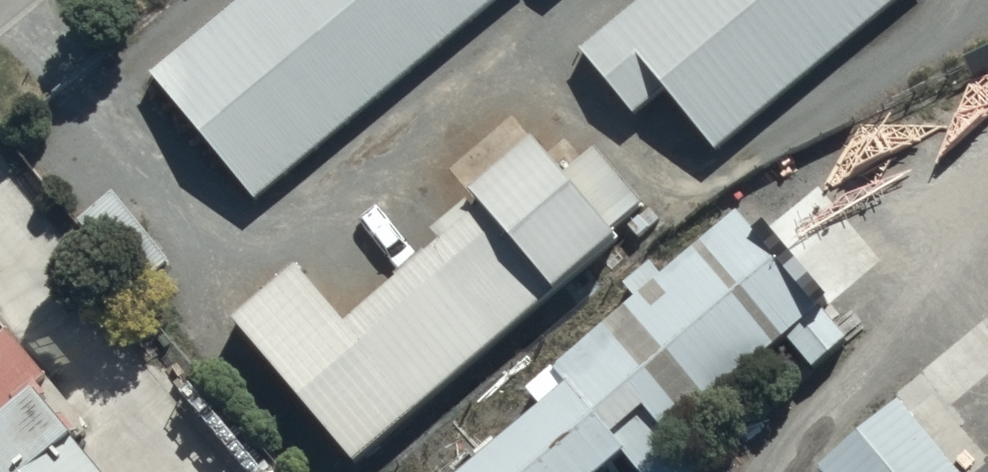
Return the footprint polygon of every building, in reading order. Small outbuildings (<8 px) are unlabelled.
[(152,74),(255,199),(496,0),(242,0),(152,74)] [(578,47),(633,113),(668,84),(718,144),(894,0),(635,0),(578,47)] [(622,231),(540,135),(478,187),(490,200),(560,283),(622,231)] [(170,258),(112,190),(80,217),(138,285),(170,258)] [(358,457),(560,283),(490,200),(352,319),(302,261),(237,317),(358,457)] [(756,226),(463,471),(603,471),(631,448),(651,471),(653,471),(835,319),(756,226)] [(0,419),(0,471),(111,471),(40,386),(0,419)] [(899,399),(820,465),(826,471),(961,471),(899,399)]
